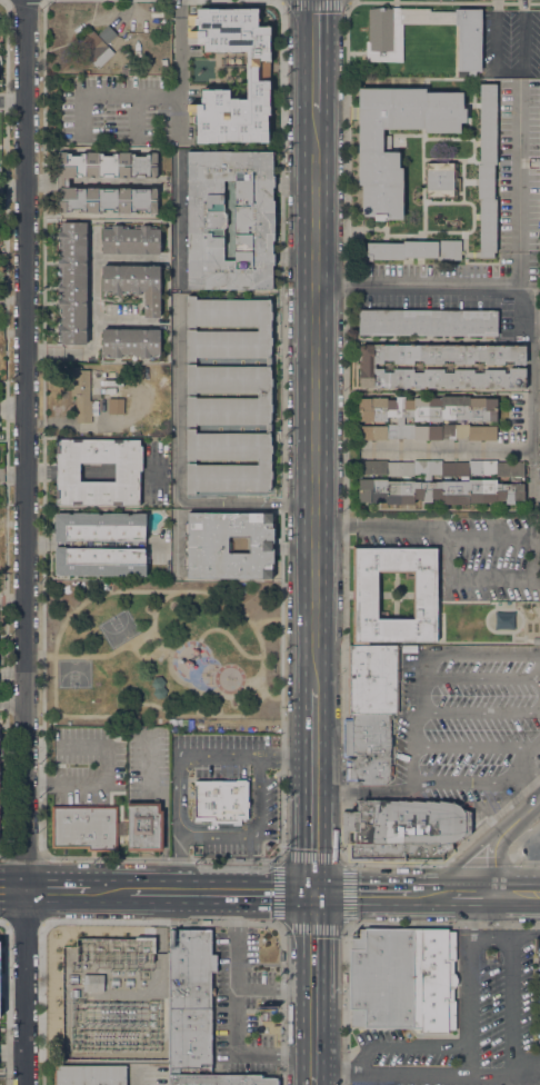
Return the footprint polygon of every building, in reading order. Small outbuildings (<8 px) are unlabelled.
[(258,8),(258,12),(258,27),(270,27),(270,115),(268,115),(268,142),(260,142),(260,141),(217,141),(217,142),(208,142),(208,143),(197,143),(197,136),(197,123),(196,123),(196,111),(187,111),(187,104),(201,104),(201,98),(201,90),(229,90),(229,99),(238,99),(247,99),(247,79),(247,62),(247,51),(240,51),(203,51),(203,38),(187,38),(188,31),(198,31),(198,24),(188,24),(188,14),(197,14),(197,8),(258,8)] [(481,71),(458,70),(458,26),(454,26),(454,23),(402,23),(402,61),(366,61),(366,41),(368,41),(368,9),(391,9),(391,8),(430,8),(430,11),(454,11),(454,9),(481,9),(481,71)] [(106,44),(114,53),(98,68),(76,44),(91,29),(97,34),(107,26),(116,34),(106,44)] [(477,199),(477,163),(479,163),(479,83),(496,83),(496,165),(493,165),(493,196),(496,196),(496,252),(493,252),(493,258),(479,258),(479,199),(477,199)] [(426,88),(426,92),(462,92),(462,108),(466,108),(466,121),(460,121),(460,132),(424,132),(424,129),(382,129),(382,151),(399,151),(399,168),(402,168),(402,219),(383,219),(383,220),(373,220),(373,217),(361,217),(361,185),(358,185),(358,88),(426,88)] [(187,151),(273,151),(273,162),(272,162),(272,176),(273,176),(273,187),(272,187),(272,200),(273,200),(273,240),(272,240),(272,253),(273,253),(273,265),(272,265),(272,278),(273,278),(273,289),(187,289),(187,151)] [(71,152),(71,156),(80,156),(80,153),(102,153),(102,156),(112,156),(112,153),(134,153),(134,156),(144,156),(144,152),(157,152),(157,155),(158,155),(158,176),(157,176),(157,178),(150,178),(150,177),(130,177),(130,178),(117,178),(118,177),(98,176),(98,178),(86,178),(86,177),(74,177),(74,178),(59,178),(59,177),(58,177),(58,166),(58,152),(71,152)] [(427,163),(457,163),(457,196),(427,196),(427,163)] [(76,188),(86,189),(86,188),(102,188),(102,189),(112,189),(112,188),(134,188),(134,189),(144,189),(144,188),(157,188),(157,189),(158,189),(158,199),(157,199),(157,213),(149,213),(149,212),(144,212),(144,210),(134,210),(134,212),(131,212),(131,213),(117,213),(117,212),(112,212),(112,209),(102,209),(102,212),(99,212),(99,213),(84,213),(84,212),(80,212),(80,209),(70,209),(70,212),(67,211),(67,213),(58,213),(58,199),(57,199),(57,189),(58,189),(58,187),(76,188)] [(86,345),(61,345),(61,344),(57,344),(57,223),(61,223),(61,222),(86,222),(86,345)] [(101,253),(101,228),(102,228),(102,223),(159,223),(159,229),(160,229),(160,255),(101,253)] [(402,242),(402,241),(437,241),(437,240),(460,240),(460,260),(437,260),(437,257),(402,257),(402,259),(371,259),(371,260),(368,260),(368,256),(366,256),(367,242),(402,242)] [(159,266),(159,290),(160,290),(160,317),(143,317),(143,299),(102,299),(102,290),(101,290),(101,266),(159,266)] [(187,497),(187,296),(267,296),(267,299),(270,299),(270,302),(270,311),(271,311),(271,319),(270,319),(270,337),(271,337),(271,345),(270,345),(270,354),(270,357),(272,357),(272,367),(270,367),(270,369),(270,378),(271,378),(271,387),(270,387),(270,404),(271,404),(271,412),(270,412),(270,421),(270,424),(272,424),(272,434),(270,434),(270,437),(270,445),(271,445),(271,452),(270,452),(270,471),(271,471),(271,479),(270,479),(270,488),(269,491),(267,491),(267,495),(200,495),(200,498),(187,497)] [(497,310),(497,336),(358,335),(358,310),(497,310)] [(160,329),(160,334),(161,334),(161,341),(159,341),(159,364),(102,364),(102,355),(101,355),(101,329),(160,329)] [(359,387),(359,368),(360,368),(360,351),(358,351),(358,345),(362,345),(362,344),(526,346),(526,347),(527,347),(527,354),(526,354),(524,365),(513,365),(513,361),(504,361),(504,365),(483,365),(483,361),(474,361),(474,365),(453,365),(453,361),(443,360),(443,365),(422,365),(422,360),(413,360),(413,365),(392,364),(392,360),(383,360),(383,364),(374,364),(374,368),(382,368),(382,372),(392,372),(392,369),(413,369),(413,372),(422,372),(422,369),(442,369),(442,372),(453,372),(453,369),(473,369),(473,374),(483,374),(483,369),(503,370),(503,374),(508,374),(508,368),(524,368),(527,368),(527,388),(524,388),(524,389),(359,387)] [(89,401),(98,401),(98,415),(91,415),(91,422),(76,422),(76,396),(70,396),(70,367),(81,367),(81,370),(89,370),(89,401)] [(387,417),(387,421),(359,421),(359,411),(358,411),(358,398),(370,398),(370,397),(387,398),(387,400),(396,400),(396,397),(404,397),(404,399),(413,399),(413,397),(440,397),(440,396),(469,396),(469,398),(484,398),(497,398),(497,410),(496,410),(496,421),(468,421),(468,419),(441,419),(441,421),(413,421),(413,418),(403,418),(403,424),(412,424),(413,426),(441,426),(441,424),(468,424),(468,426),(496,426),(496,440),(468,440),(468,438),(441,438),(441,440),(413,439),(413,438),(387,438),(387,440),(359,440),(359,426),(386,426),(386,424),(396,424),(396,417),(387,417)] [(123,398),(123,401),(126,401),(126,406),(123,406),(123,414),(108,414),(108,398),(123,398)] [(56,505),(56,502),(54,502),(54,501),(54,499),(54,498),(56,498),(56,490),(54,489),(54,488),(54,487),(54,486),(56,486),(56,481),(54,480),(54,478),(56,477),(56,466),(54,466),(54,465),(54,464),(56,462),(56,458),(54,458),(54,457),(54,455),(56,454),(56,445),(54,445),(54,442),(54,441),(57,440),(57,439),(72,439),(72,442),(81,442),(81,439),(113,439),(113,442),(122,442),(122,439),(139,439),(139,446),(141,446),(141,482),(139,482),(139,486),(141,486),(141,491),(139,491),(139,498),(141,498),(141,504),(139,504),(139,506),(56,505)] [(430,475),(430,481),(440,481),(468,481),(468,479),(496,479),(496,484),(523,484),(523,490),(524,490),(524,500),(513,500),(513,504),(506,504),(506,500),(496,500),(496,502),(469,502),(469,505),(440,504),(440,499),(431,499),(431,501),(423,501),(423,498),(413,498),(413,505),(386,504),(386,502),(370,502),(370,501),(358,501),(358,479),(387,479),(387,480),(413,481),(423,481),(423,475),(413,475),(413,476),(387,476),(387,474),(358,474),(359,460),(387,460),(387,461),(413,461),(413,460),(441,460),(441,461),(468,462),(468,460),(497,460),(497,461),(523,462),(523,476),(496,476),(496,472),(469,472),(469,476),(441,476),(441,475),(430,475)] [(132,576),(132,575),(128,575),(128,576),(102,576),(102,575),(99,575),(99,576),(73,576),(73,575),(69,575),(69,576),(58,576),(58,575),(54,575),(54,547),(57,547),(57,541),(54,541),(54,514),(58,514),(58,512),(69,512),(69,515),(73,515),(73,512),(98,512),(98,515),(102,515),(102,512),(128,514),(128,515),(131,515),(131,514),(144,514),(144,565),(146,565),(146,576),(132,576)] [(187,512),(271,512),(271,516),(273,516),(273,520),(271,520),(271,522),(273,522),(273,568),(271,568),(271,571),(273,571),(273,576),(271,576),(271,578),(187,578),(187,568),(184,568),(184,522),(187,522),(187,512)] [(352,644),(352,545),(368,545),(368,548),(436,548),(436,641),(369,641),(369,644),(352,644)] [(348,645),(398,645),(398,714),(390,714),(351,714),(349,714),(348,645)] [(164,681),(163,687),(167,690),(164,697),(157,698),(152,694),(154,688),(151,684),(153,677),(160,676),(164,681)] [(390,714),(390,764),(392,764),(393,774),(390,774),(390,782),(386,782),(358,783),(358,779),(346,779),(346,759),(351,759),(351,756),(343,756),(343,721),(351,721),(351,714),(390,714)] [(249,778),(249,820),(242,820),(242,826),(209,826),(209,823),(192,823),(192,817),(194,817),(194,785),(192,785),(192,778),(249,778)] [(357,812),(357,799),(379,799),(397,800),(397,799),(411,802),(411,800),(424,802),(424,800),(438,802),(438,800),(452,803),(459,806),(462,809),(470,812),(470,834),(462,836),(458,839),(453,842),(454,852),(443,863),(348,862),(348,844),(341,844),(341,812),(348,812),(357,812)] [(162,850),(128,850),(128,803),(160,803),(160,810),(162,810),(162,850)] [(117,805),(117,850),(87,850),(87,847),(51,847),(51,805),(117,805)] [(211,1009),(169,1009),(169,928),(212,928),(212,954),(216,954),(216,972),(212,972),(212,977),(210,977),(210,987),(214,987),(214,995),(211,995),(211,1009)] [(454,1029),(447,1029),(447,1033),(421,1033),(421,1027),(419,1027),(419,1033),(416,1033),(416,1027),(349,1027),(350,938),(359,938),(359,929),(448,929),(448,932),(454,932),(454,960),(452,960),(452,973),(456,975),(457,978),(457,982),(456,985),(452,988),(452,1001),(454,1001),(454,1029)] [(103,975),(103,992),(82,992),(82,975),(103,975)] [(212,1009),(212,1065),(211,1065),(211,1068),(169,1068),(169,1009),(211,1009),(212,1009)] [(126,1065),(126,1084),(53,1084),(53,1065),(126,1065)] [(279,1079),(279,1084),(168,1084),(168,1076),(262,1076),(262,1077),(277,1077),(277,1079),(279,1079)]
